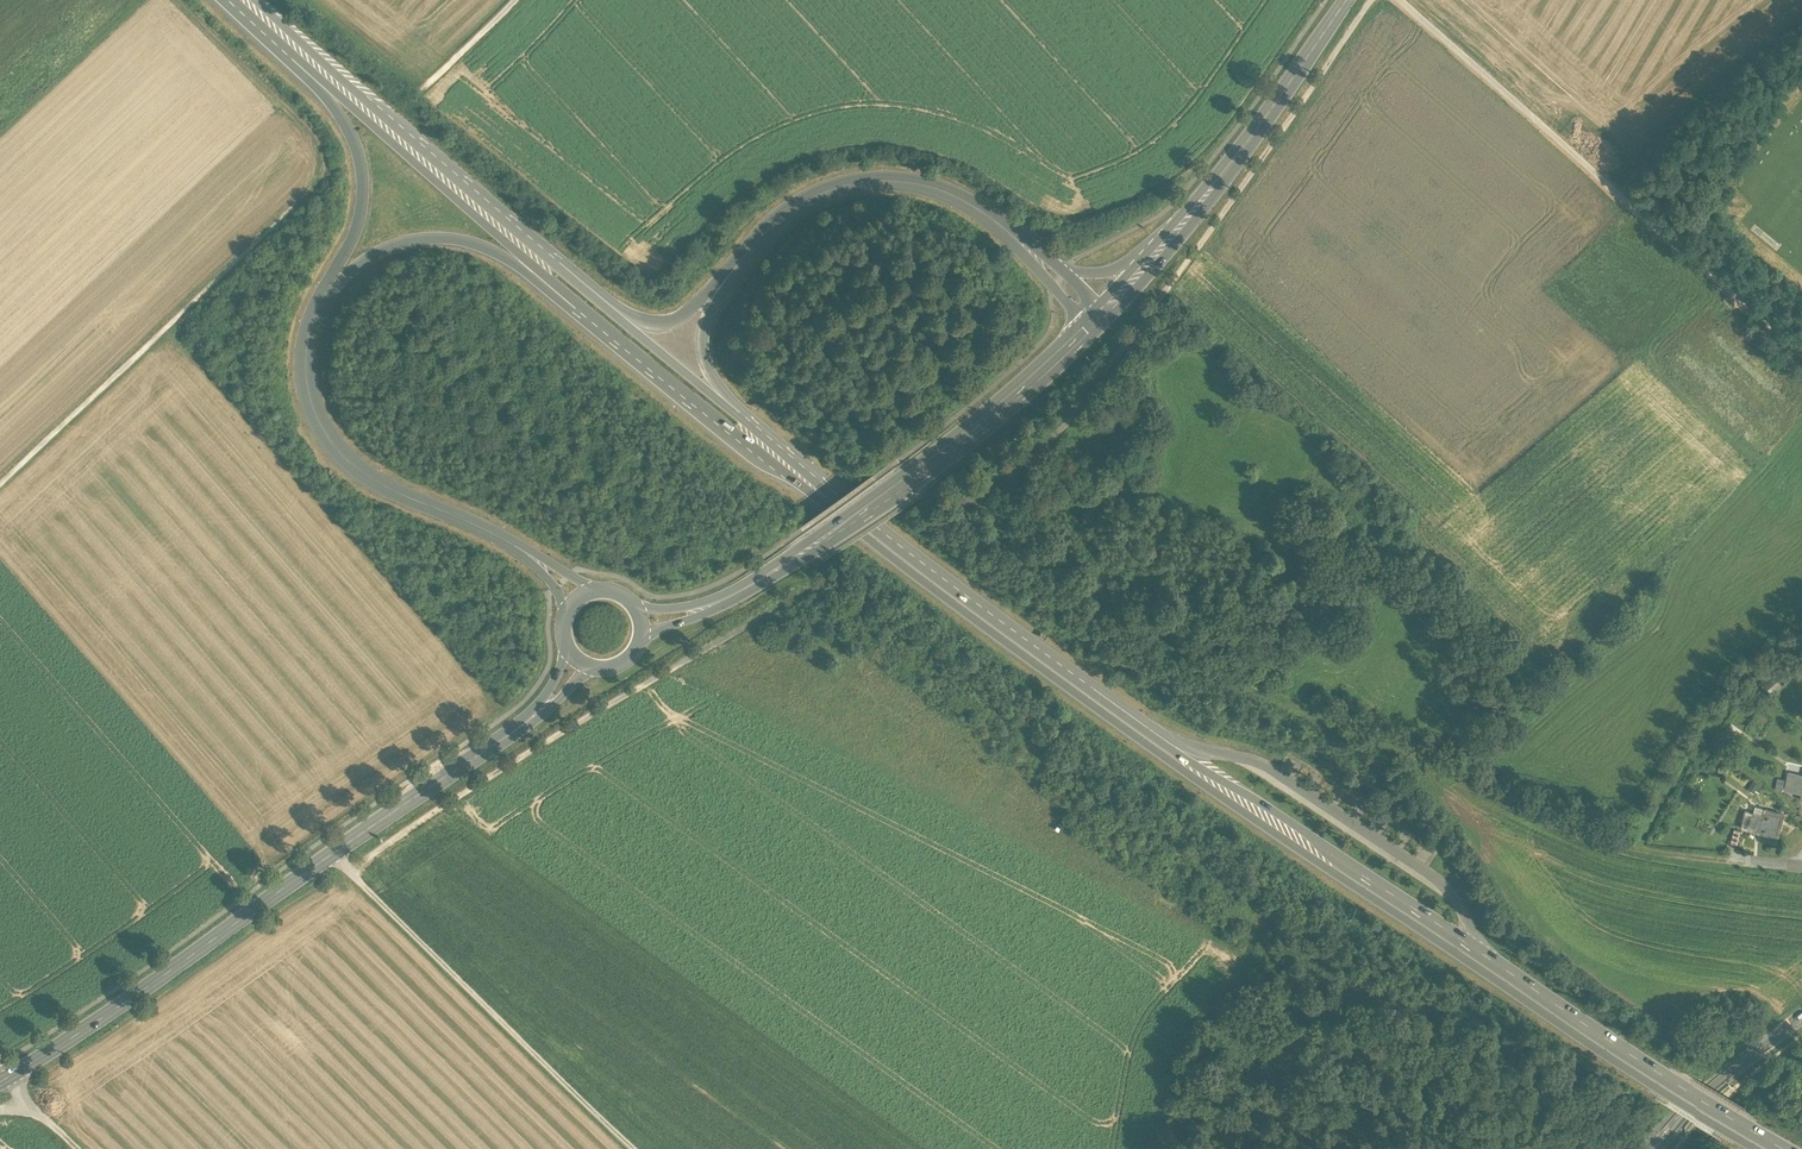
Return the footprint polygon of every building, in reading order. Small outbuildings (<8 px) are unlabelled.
[(1762,686),(1772,696),(1782,686),(1773,676),(1762,686)] [(1722,738),(1728,742),(1734,734),(1728,730),(1722,738)] [(1799,775),(1789,773),(1785,789),(1796,791),(1797,788),(1799,778),(1799,775)] [(1785,779),(1778,778),(1776,790),(1784,791),(1785,779)] [(1763,787),(1754,782),(1749,791),(1758,796),(1763,787)] [(1757,807),(1756,814),(1755,817),(1762,818),(1764,809),(1757,807)] [(1783,813),(1764,809),(1762,818),(1755,817),(1753,826),(1760,828),(1758,837),(1777,842),(1783,813)] [(1756,814),(1745,811),(1742,827),(1752,830),(1753,826),(1755,817),(1756,814)] [(1734,829),(1731,842),(1738,843),(1741,831),(1734,829)]
